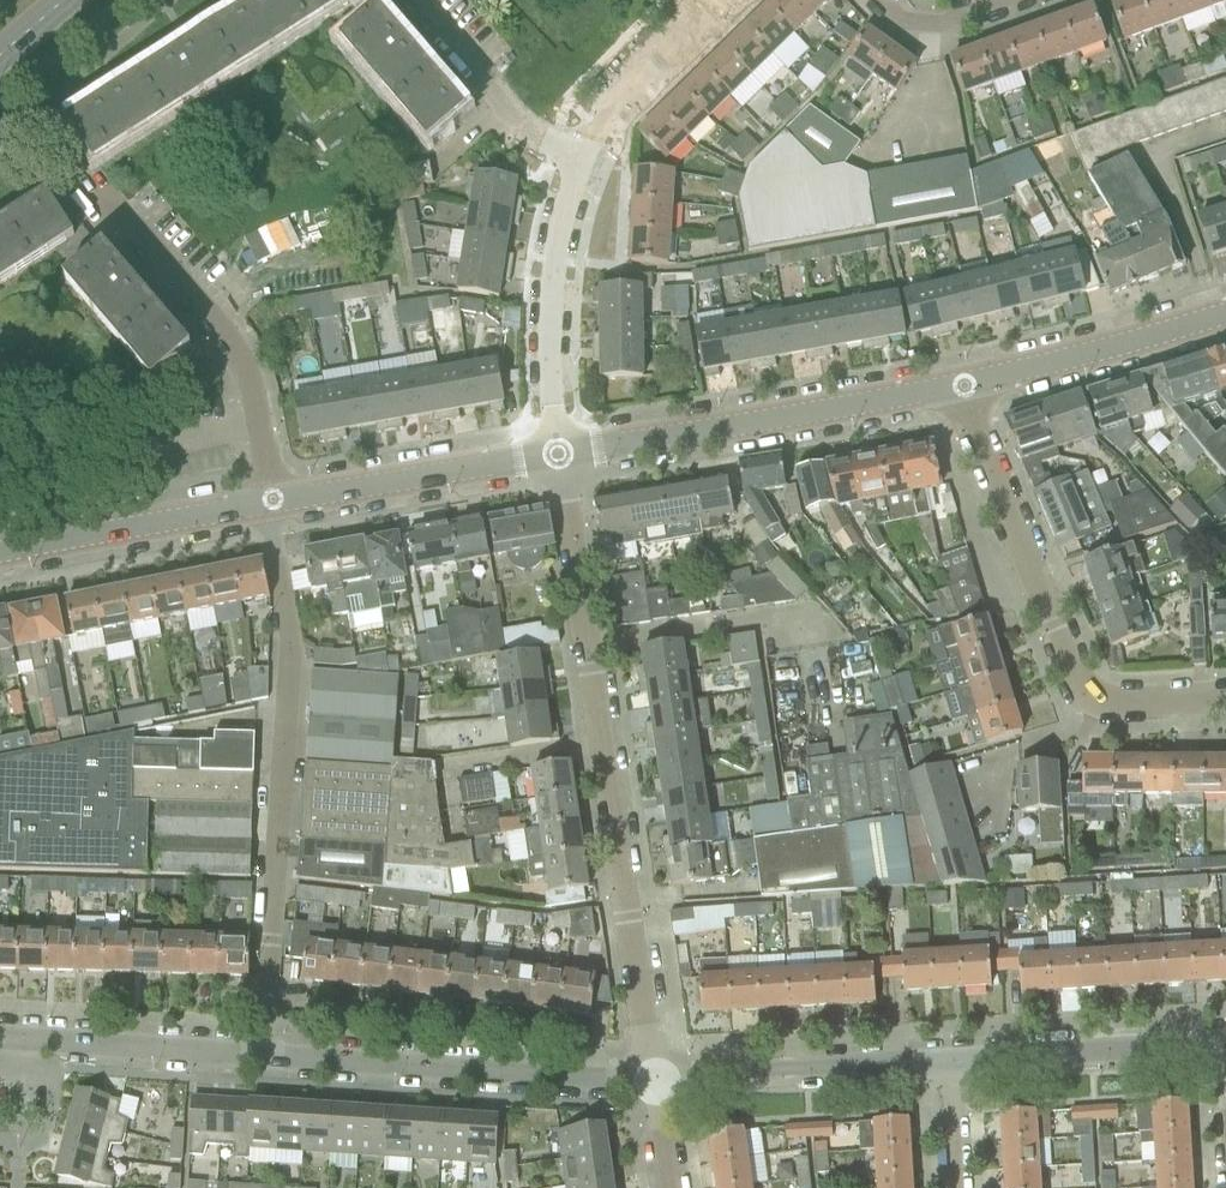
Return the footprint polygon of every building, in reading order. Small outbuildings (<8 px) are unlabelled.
[(212,28),(240,72),(312,25),(296,0),(257,0),(212,28)] [(312,25),(330,14),(350,1),(349,0),(296,0),(312,25)] [(767,8),(794,35),(815,14),(801,0),(775,0),(767,8)] [(815,14),(829,0),(801,0),(815,14)] [(1141,0),(1127,0),(1112,5),(1125,41),(1152,31),(1141,0)] [(1152,31),(1181,21),(1173,0),(1141,0),(1152,31)] [(1181,21),(1208,11),(1205,0),(1173,0),(1181,21)] [(1208,11),(1225,4),(1225,0),(1205,0),(1208,11)] [(341,43),(399,112),(438,78),(380,10),(373,16),(361,3),(342,19),(354,32),(341,43)] [(767,8),(746,29),(774,57),(795,37),(794,35),(767,8)] [(1092,8),(1063,18),(1076,54),(1105,43),(1092,8)] [(1063,18),(1035,28),(1048,64),(1076,54),(1063,18)] [(840,23),(833,33),(849,45),(856,35),(840,23)] [(212,28),(139,75),(167,118),(240,72),(212,28)] [(1035,28),(1007,38),(1020,74),(1048,64),(1035,28)] [(746,29),(725,49),(753,78),(774,57),(746,29)] [(849,58),(872,76),(892,49),(869,31),(849,58)] [(1007,38),(979,49),(992,84),(1020,74),(1007,38)] [(821,48),(815,58),(831,69),(838,60),(821,48)] [(725,49),(704,70),(732,98),(753,78),(725,49)] [(892,49),(872,76),(896,93),(916,66),(892,49)] [(992,84),(979,49),(951,59),(964,94),(992,84)] [(815,58),(808,67),(825,79),(831,69),(815,58)] [(1178,67),(1168,70),(1175,90),(1185,86),(1178,67)] [(704,70),(683,91),(711,119),(732,98),(704,70)] [(1175,90),(1168,70),(1157,74),(1164,94),(1175,90)] [(167,118),(139,75),(66,121),(94,164),(167,118)] [(438,78),(399,112),(429,146),(468,112),(438,78)] [(1213,85),(1223,114),(1225,113),(1225,80),(1213,85)] [(1223,114),(1213,85),(1194,92),(1204,120),(1223,114)] [(683,91),(662,111),(690,140),(711,119),(683,91)] [(1204,120),(1194,92),(1176,98),(1186,127),(1204,120)] [(784,94),(776,102),(790,117),(798,109),(784,94)] [(1104,95),(1093,99),(1100,117),(1110,113),(1104,95)] [(1186,127),(1176,98),(1158,104),(1168,133),(1186,127)] [(1093,99),(1082,102),(1089,121),(1100,117),(1093,99)] [(830,115),(839,120),(849,107),(840,101),(830,115)] [(776,102),(767,110),(782,125),(790,117),(776,102)] [(1156,137),(1168,133),(1158,104),(1140,111),(1156,137)] [(849,107),(839,120),(849,127),(858,113),(849,107)] [(748,168),(738,200),(749,253),(877,229),(974,212),(977,211),(970,173),(967,158),(867,177),(845,167),(861,144),(827,120),(810,108),(748,168)] [(690,140),(662,111),(640,132),(668,161),(690,140)] [(1139,143),(1156,137),(1140,111),(1121,117),(1139,143)] [(1047,115),(1036,119),(1043,138),(1054,134),(1047,115)] [(1122,149),(1139,143),(1121,117),(1103,124),(1122,149)] [(1036,119),(1026,123),(1033,142),(1043,138),(1036,119)] [(1107,155),(1122,149),(1103,124),(1087,130),(1103,144),(1107,155)] [(1095,160),(1107,155),(1103,144),(1087,130),(1070,136),(1083,164),(1095,158),(1095,160)] [(744,133),(736,141),(750,156),(758,148),(744,133)] [(983,138),(972,142),(979,161),(991,157),(983,138)] [(1008,141),(991,147),(994,155),(1011,149),(1016,147),(1013,139),(1008,141)] [(736,141),(728,149),(742,164),(750,156),(736,141)] [(1210,154),(1214,166),(1225,162),(1225,149),(1210,154)] [(1020,156),(999,163),(1003,174),(1004,176),(1029,222),(1043,215),(1026,183),(1043,176),(1029,152),(1020,156)] [(1210,154),(1188,161),(1192,173),(1214,166),(1210,154)] [(1082,165),(1089,178),(1102,171),(1095,160),(1095,158),(1083,164),(1082,165)] [(1089,178),(1101,200),(1102,201),(1103,200),(1130,245),(1123,248),(1130,266),(1128,267),(1135,287),(1184,267),(1169,229),(1127,158),(1102,171),(1089,178)] [(477,162),(470,206),(519,214),(522,201),(513,199),(516,183),(505,181),(507,167),(477,162)] [(977,172),(971,174),(978,211),(1012,198),(1004,176),(1003,174),(999,163),(977,172)] [(395,170),(398,189),(418,186),(433,184),(430,164),(395,170)] [(726,170),(722,180),(740,186),(744,177),(726,170)] [(637,171),(634,202),(673,205),(675,174),(637,171)] [(740,186),(722,180),(716,192),(736,199),(740,186)] [(398,189),(397,189),(398,193),(399,202),(420,198),(418,186),(398,189)] [(46,195),(9,218),(37,262),(74,238),(46,195)] [(1102,201),(1101,200),(1089,204),(1094,213),(1088,216),(1110,252),(1093,259),(1108,298),(1135,287),(1128,267),(1130,266),(1123,248),(1130,245),(1103,200),(1102,201)] [(634,202),(632,232),(671,235),(673,205),(634,202)] [(400,206),(404,229),(417,227),(413,204),(400,206)] [(470,206),(466,234),(507,241),(509,226),(517,227),(519,214),(470,206)] [(1004,220),(1002,209),(981,212),(984,224),(1004,220)] [(1198,218),(1211,258),(1225,253),(1225,209),(1198,218)] [(0,224),(0,285),(37,262),(9,218),(0,224)] [(978,234),(975,220),(952,224),(954,238),(978,234)] [(734,222),(714,226),(715,236),(736,232),(734,222)] [(943,226),(920,230),(922,243),(945,239),(943,226)] [(417,227),(404,229),(408,252),(421,249),(417,227)] [(922,243),(920,230),(891,235),(893,248),(922,243)] [(671,235),(632,232),(630,262),(669,265),(671,235)] [(736,232),(715,236),(718,248),(738,245),(736,232)] [(466,234),(461,263),(510,271),(512,257),(504,256),(507,241),(466,234)] [(883,237),(861,241),(863,253),(886,249),(883,237)] [(64,280),(123,348),(162,315),(103,246),(96,252),(85,239),(66,255),(78,269),(64,280)] [(1041,247),(1045,261),(1057,309),(1070,306),(1068,298),(1084,294),(1070,240),(1041,247)] [(863,253),(861,241),(838,245),(840,257),(863,253)] [(822,248),(800,252),(802,265),(825,261),(822,248)] [(802,265),(800,252),(777,256),(779,269),(802,265)] [(410,260),(414,283),(427,281),(422,257),(410,260)] [(766,261),(746,264),(748,277),(769,273),(766,261)] [(1045,261),(1017,268),(1027,308),(1041,305),(1043,312),(1057,309),(1045,261)] [(510,271),(461,263),(456,293),(474,295),(498,299),(500,283),(508,284),(510,271)] [(985,263),(958,270),(961,282),(971,322),(986,318),(988,326),(1001,323),(989,275),(988,275),(985,263)] [(748,277),(746,264),(721,269),(723,281),(748,277)] [(1017,268),(989,275),(1001,323),(1014,320),(1012,312),(1027,308),(1017,268)] [(718,282),(715,270),(691,274),(693,286),(718,282)] [(599,291),(591,292),(591,305),(599,305),(599,320),(641,320),(641,293),(641,290),(652,290),(652,277),(620,278),(620,290),(599,290),(599,291)] [(961,282),(933,289),(945,337),(958,333),(956,326),(971,322),(961,282)] [(387,285),(364,289),(366,301),(389,297),(387,285)] [(687,287),(659,288),(660,315),(670,314),(670,319),(687,318),(688,318),(687,287)] [(366,301),(364,289),(342,292),(344,304),(366,301)] [(945,337),(933,289),(904,296),(914,336),(930,332),(932,340),(945,337)] [(330,295),(307,298),(309,310),(332,307),(330,295)] [(897,296),(867,302),(876,350),(889,348),(888,339),(904,336),(897,296)] [(309,310),(307,298),(285,302),(287,314),(309,310)] [(445,298),(425,301),(427,313),(449,310),(447,300),(447,298),(445,298)] [(458,312),(481,316),(483,304),(459,300),(458,312)] [(400,305),(396,306),(400,330),(429,325),(427,315),(427,313),(425,301),(400,305)] [(867,302),(839,307),(846,347),(861,344),(862,353),(876,350),(867,302)] [(839,307),(811,312),(819,360),(833,358),(831,349),(846,347),(839,307)] [(811,312),(782,317),(789,357),(804,354),(806,363),(819,360),(811,312)] [(162,315),(123,348),(152,382),(191,349),(162,315)] [(782,317),(754,322),(762,370),(776,368),(774,359),(789,357),(782,317)] [(591,336),(591,350),(642,349),(641,320),(599,320),(599,336),(591,336)] [(754,322),(725,327),(733,367),(747,364),(749,373),(762,370),(754,322)] [(675,326),(679,349),(691,346),(687,324),(675,326)] [(733,367),(725,327),(696,332),(703,372),(705,381),(719,378),(718,369),(733,367)] [(691,346),(679,349),(683,371),(695,369),(691,346)] [(642,349),(591,350),(591,363),(600,363),(600,379),(642,379),(642,349)] [(1223,352),(1207,357),(1220,397),(1222,406),(1225,405),(1225,352),(1223,352)] [(1141,378),(1179,424),(1187,434),(1203,454),(1214,468),(1223,478),(1224,478),(1225,476),(1225,434),(1224,432),(1216,439),(1206,427),(1225,413),(1225,409),(1222,406),(1220,397),(1207,357),(1183,365),(1141,378)] [(495,363),(466,368),(473,409),(487,407),(489,415),(503,413),(502,405),(495,363)] [(466,368),(437,373),(446,422),(459,420),(458,412),(473,409),(466,368)] [(437,373),(409,378),(416,419),(431,417),(432,425),(446,422),(437,373)] [(409,378),(380,383),(389,432),(402,430),(401,422),(416,419),(409,378)] [(1140,378),(1114,386),(1130,436),(1143,432),(1144,435),(1179,424),(1141,378),(1140,378)] [(380,383),(352,388),(359,429),(374,427),(376,435),(389,432),(380,383)] [(1130,436),(1114,386),(1088,394),(1100,432),(1117,426),(1121,439),(1130,436)] [(352,388),(324,393),(332,442),(345,440),(344,432),(359,429),(352,388)] [(332,442),(324,393),(294,398),(301,439),(317,436),(319,445),(332,442)] [(1081,396),(1041,409),(1055,450),(1095,437),(1081,396)] [(1055,450),(1041,409),(1003,421),(1028,482),(1042,477),(1039,465),(1058,459),(1055,450)] [(1187,434),(1176,443),(1192,463),(1203,454),(1187,434)] [(914,449),(902,451),(917,519),(919,528),(933,553),(937,552),(933,532),(925,491),(926,491),(940,488),(931,446),(927,447),(924,445),(917,447),(914,449)] [(880,456),(877,456),(892,524),(917,519),(902,451),(891,454),(888,452),(882,453),(880,456)] [(865,459),(852,461),(864,516),(867,529),(874,527),(892,524),(877,456),(875,457),(873,455),(866,456),(865,459)] [(780,456),(738,462),(743,496),(751,514),(770,545),(771,544),(784,536),(778,526),(760,493),(785,489),(784,480),(780,456)] [(831,465),(825,466),(832,496),(840,510),(850,508),(852,518),(864,516),(852,461),(841,463),(839,461),(832,463),(831,465)] [(825,466),(796,472),(801,495),(805,514),(820,511),(834,537),(850,528),(840,510),(832,496),(825,466)] [(1049,475),(1030,481),(1035,495),(1058,551),(1080,542),(1110,530),(1104,515),(1094,490),(1087,473),(1057,486),(1054,487),(1049,475)] [(727,478),(693,484),(699,521),(701,532),(723,528),(721,517),(733,516),(727,478)] [(1114,483),(1094,490),(1104,515),(1112,512),(1110,506),(1122,502),(1114,483)] [(1130,485),(1128,492),(1132,499),(1148,494),(1137,483),(1130,485)] [(669,488),(660,489),(667,527),(669,542),(702,537),(701,532),(699,521),(693,484),(669,488)] [(660,489),(628,495),(636,544),(645,543),(645,547),(669,542),(667,527),(660,489)] [(1204,506),(1219,523),(1225,517),(1225,492),(1223,489),(1204,506)] [(956,514),(951,494),(940,497),(946,517),(956,514)] [(1112,512),(1122,541),(1176,523),(1148,494),(1132,499),(1122,502),(1110,506),(1112,512)] [(636,544),(628,495),(593,501),(602,550),(636,544)] [(1171,511),(1170,511),(1188,530),(1204,515),(1185,496),(1171,511)] [(555,548),(548,509),(488,519),(495,558),(507,556),(509,561),(514,567),(521,572),(534,569),(540,563),(543,556),(543,550),(555,548)] [(451,526),(448,526),(456,566),(457,576),(471,573),(469,563),(490,560),(487,543),(483,520),(451,526)] [(448,526),(407,534),(414,574),(456,566),(448,526)] [(867,529),(864,529),(876,551),(885,546),(874,527),(867,529)] [(850,528),(834,537),(844,553),(860,544),(850,528)] [(1211,537),(1216,549),(1225,545),(1225,531),(1211,537)] [(1173,532),(1162,536),(1172,565),(1192,558),(1188,546),(1173,532)] [(381,541),(369,544),(374,573),(380,610),(380,611),(382,624),(392,622),(390,610),(394,609),(392,596),(405,594),(403,582),(400,562),(396,539),(391,539),(389,537),(382,539),(381,541)] [(362,542),(333,547),(335,563),(339,566),(343,587),(346,604),(348,615),(348,617),(380,611),(380,610),(374,573),(373,573),(368,574),(362,542)] [(768,546),(754,556),(761,568),(776,558),(768,546)] [(1106,553),(1083,561),(1093,591),(1129,579),(1129,577),(1138,574),(1144,572),(1139,555),(1132,557),(1129,546),(1106,553)] [(348,615),(346,604),(343,587),(339,566),(335,563),(333,547),(305,553),(313,593),(314,593),(317,609),(331,607),(333,618),(348,615)] [(967,551),(937,563),(948,589),(959,616),(985,611),(973,565),(969,550),(967,551)] [(262,561),(233,567),(241,604),(269,599),(262,561)] [(233,567),(205,572),(213,610),(241,604),(233,567)] [(1200,570),(1187,571),(1188,591),(1201,590),(1200,570)] [(730,587),(737,597),(742,597),(744,610),(796,602),(806,592),(785,571),(776,581),(770,575),(730,587)] [(205,572),(178,578),(185,615),(186,615),(190,634),(217,628),(213,610),(205,572)] [(471,573),(457,576),(461,595),(476,592),(473,573),(471,573)] [(1093,591),(1103,619),(1139,607),(1138,606),(1133,589),(1142,586),(1138,574),(1129,577),(1129,579),(1093,591)] [(178,578),(150,583),(158,621),(185,615),(178,578)] [(645,578),(609,583),(616,628),(652,623),(648,598),(645,578)] [(150,583),(122,589),(129,627),(158,621),(150,583)] [(667,588),(647,591),(648,598),(652,623),(671,620),(668,596),(667,588)] [(94,594),(101,632),(105,652),(133,647),(129,627),(122,589),(94,594)] [(948,589),(934,595),(938,604),(946,618),(946,619),(959,616),(948,589)] [(1190,608),(1187,609),(1189,639),(1205,638),(1203,608),(1202,608),(1201,590),(1188,591),(1190,608)] [(73,638),(101,632),(94,594),(65,600),(73,638)] [(1222,605),(1221,595),(1209,596),(1212,643),(1225,642),(1225,605),(1222,605)] [(686,599),(686,603),(689,616),(704,613),(701,597),(686,599)] [(742,597),(737,597),(720,600),(722,614),(744,610),(742,597)] [(56,602),(33,606),(51,693),(62,691),(53,645),(54,645),(64,643),(61,625),(56,602)] [(1139,607),(1103,619),(1112,648),(1148,636),(1142,617),(1151,614),(1147,603),(1138,606),(1139,607)] [(938,604),(927,608),(934,621),(946,619),(946,618),(938,604)] [(33,606),(9,611),(13,634),(17,652),(19,663),(32,661),(40,701),(52,699),(51,693),(33,606)] [(472,658),(504,653),(500,631),(497,610),(479,613),(463,611),(472,658)] [(380,611),(348,617),(350,630),(382,624),(380,611)] [(451,662),(472,658),(463,611),(443,614),(448,643),(451,662)] [(0,612),(0,664),(3,679),(17,676),(12,653),(9,635),(4,612),(0,612)] [(953,625),(938,630),(948,662),(961,658),(996,647),(987,618),(964,625),(954,628),(953,625)] [(513,629),(500,631),(504,653),(516,651),(559,643),(556,627),(541,630),(540,624),(513,629)] [(731,668),(746,666),(759,664),(755,634),(727,638),(731,668)] [(869,644),(865,634),(852,637),(859,646),(869,644)] [(426,637),(415,639),(421,668),(432,666),(428,646),(426,637)] [(880,638),(868,642),(880,684),(883,684),(892,681),(880,638)] [(428,646),(432,666),(451,662),(448,643),(428,646)] [(635,668),(637,682),(687,674),(683,644),(640,650),(640,655),(641,654),(643,667),(635,668)] [(946,663),(955,691),(1005,676),(996,647),(961,658),(948,662),(946,663)] [(313,651),(312,666),(341,668),(356,665),(353,649),(339,651),(313,650),(313,651)] [(497,660),(501,689),(550,683),(548,669),(539,670),(537,654),(497,660)] [(398,657),(387,658),(388,676),(399,677),(398,657)] [(366,658),(356,660),(358,674),(367,672),(366,658)] [(387,658),(367,660),(369,675),(388,676),(387,658)] [(759,664),(746,666),(749,685),(762,684),(759,664)] [(268,669),(246,669),(247,674),(248,681),(249,688),(251,703),(255,702),(267,699),(268,669)] [(312,671),(309,724),(395,730),(399,677),(388,676),(369,675),(312,671)] [(647,694),(649,709),(691,703),(687,674),(637,682),(639,695),(647,694)] [(405,675),(404,699),(416,700),(418,676),(405,675)] [(964,720),(978,715),(1013,705),(1005,676),(955,691),(964,720)] [(883,684),(890,711),(896,710),(903,708),(896,680),(892,681),(883,684)] [(501,689),(505,718),(545,712),(543,697),(552,696),(550,683),(501,689)] [(251,703),(249,688),(231,692),(234,706),(251,703)] [(18,693),(9,695),(14,718),(23,716),(18,693)] [(218,695),(201,698),(204,712),(221,709),(218,695)] [(764,697),(751,699),(755,723),(768,721),(764,697)] [(204,712),(201,698),(185,701),(188,715),(204,712)] [(52,699),(40,701),(46,730),(58,728),(56,722),(52,699)] [(404,699),(402,722),(414,723),(416,700),(404,699)] [(643,725),(645,739),(695,732),(691,703),(649,709),(652,724),(643,725)] [(1013,705),(978,715),(987,744),(1022,734),(1013,705)] [(162,706),(145,709),(147,722),(165,719),(162,706)] [(903,708),(896,710),(902,727),(912,724),(907,707),(903,708)] [(145,709),(127,712),(129,725),(147,722),(145,709)] [(545,712),(505,718),(509,749),(559,741),(556,726),(547,727),(545,712)] [(810,798),(787,801),(787,805),(792,835),(921,817),(896,733),(892,719),(891,715),(841,723),(842,726),(847,759),(830,761),(827,745),(805,748),(808,764),(805,765),(810,798)] [(112,717),(83,722),(85,733),(87,742),(120,735),(119,728),(114,729),(112,717)] [(82,718),(56,722),(58,728),(58,732),(59,733),(61,747),(87,742),(85,733),(83,722),(82,718)] [(768,721),(755,723),(758,746),(771,744),(768,721)] [(309,724),(306,765),(392,771),(393,761),(395,730),(309,724)] [(134,742),(133,772),(253,776),(254,730),(225,730),(225,736),(215,735),(215,744),(134,742)] [(149,803),(133,802),(133,772),(134,742),(135,732),(120,735),(87,742),(61,747),(32,752),(0,759),(0,870),(147,875),(149,803)] [(58,732),(29,738),(32,752),(61,747),(59,733),(58,732)] [(401,732),(400,755),(412,756),(414,733),(401,732)] [(656,751),(658,766),(700,760),(695,732),(645,739),(647,752),(656,751)] [(0,739),(0,759),(32,752),(29,738),(28,734),(0,739)] [(918,746),(908,749),(909,752),(911,761),(913,767),(924,764),(918,746)] [(772,755),(759,756),(762,780),(775,778),(772,755)] [(1082,783),(1067,783),(1067,807),(1067,816),(1083,816),(1083,808),(1113,808),(1113,759),(1082,759),(1082,783)] [(1142,759),(1113,759),(1113,808),(1127,808),(1127,795),(1143,795),(1142,759)] [(1143,795),(1172,794),(1172,759),(1142,759),(1143,795)] [(1202,759),(1172,759),(1172,794),(1173,808),(1202,808),(1202,794),(1202,759)] [(1225,794),(1225,759),(1202,759),(1202,794),(1225,794)] [(652,782),(654,796),(704,789),(700,760),(658,766),(660,781),(652,782)] [(387,848),(386,868),(448,873),(474,870),(474,869),(471,846),(445,849),(445,848),(432,764),(393,761),(392,771),(387,848)] [(531,769),(535,800),(575,795),(570,764),(531,769)] [(910,776),(942,887),(985,884),(949,764),(910,776)] [(1015,792),(1016,807),(1020,807),(1021,812),(1039,811),(1041,845),(1064,844),(1061,807),(1059,807),(1057,767),(1039,768),(1039,764),(1024,765),(1024,769),(1018,769),(1020,792),(1015,792)] [(306,765),(300,842),(387,848),(392,771),(306,765)] [(149,803),(156,803),(252,806),(253,776),(133,772),(133,802),(149,803)] [(459,780),(463,805),(496,801),(493,776),(459,780)] [(775,778),(762,780),(765,802),(778,800),(775,778)] [(664,808),(666,823),(708,817),(704,789),(654,796),(656,809),(664,808)] [(575,795),(535,800),(540,829),(579,824),(575,795)] [(156,803),(155,839),(251,842),(252,806),(156,803)] [(778,806),(749,810),(754,841),(792,835),(787,805),(778,806)] [(465,815),(468,839),(501,835),(498,810),(465,815)] [(663,854),(668,853),(712,847),(708,817),(666,823),(668,837),(660,839),(663,854)] [(754,841),(753,841),(757,866),(762,898),(810,895),(840,893),(886,890),(901,889),(941,886),(921,817),(792,835),(754,841)] [(540,829),(523,832),(527,861),(583,853),(579,824),(540,829)] [(251,842),(155,839),(154,875),(250,878),(251,842)] [(753,841),(712,847),(668,853),(669,864),(673,888),(697,884),(710,882),(730,879),(742,870),(745,868),(757,866),(753,841)] [(384,890),(386,868),(387,848),(300,842),(300,850),(296,880),(320,882),(373,889),(384,890)] [(489,843),(471,846),(474,869),(493,866),(489,843)] [(583,853),(527,861),(530,880),(547,878),(549,896),(565,893),(589,890),(583,853)] [(1162,856),(1143,857),(1143,867),(1162,866),(1162,856)] [(1143,857),(1113,858),(1113,869),(1143,867),(1143,857)] [(1203,859),(1203,870),(1225,869),(1225,857),(1203,859)] [(1102,859),(1082,860),(1082,870),(1102,869),(1102,859)] [(1203,870),(1203,859),(1173,861),(1174,872),(1203,870)] [(386,868),(384,890),(400,892),(429,896),(452,898),(448,873),(386,868)] [(1206,877),(1187,878),(1187,891),(1207,890),(1206,877)] [(30,893),(48,894),(48,879),(31,878),(30,893)] [(1187,878),(1158,880),(1159,893),(1187,891),(1187,878)] [(48,879),(48,894),(59,894),(65,895),(77,895),(77,894),(77,880),(48,879)] [(90,880),(89,895),(106,895),(106,881),(90,880)] [(1158,880),(1129,882),(1130,894),(1159,893),(1158,880)] [(106,881),(106,895),(123,896),(123,882),(106,881)] [(146,897),(163,897),(164,882),(146,882),(146,897)] [(164,882),(163,897),(181,898),(182,883),(164,882)] [(1129,882),(1110,883),(1111,896),(1130,894),(1129,882)] [(219,900),(221,900),(221,884),(203,884),(202,897),(219,898),(219,900)] [(221,884),(221,900),(250,901),(251,885),(221,884)] [(1091,884),(1072,886),(1072,898),(1092,897),(1091,884)] [(1072,886),(1053,887),(1054,900),(1072,898),(1072,886)] [(324,904),(341,907),(343,893),(295,887),(293,903),(324,907),(324,904)] [(373,889),(371,909),(398,912),(398,906),(400,892),(384,890),(373,889)] [(901,889),(886,890),(888,912),(903,911),(901,889)] [(1022,890),(1005,891),(1006,906),(1023,906),(1022,890)] [(400,892),(398,906),(428,910),(429,896),(400,892)] [(343,893),(341,907),(359,909),(360,895),(343,893)] [(840,893),(810,895),(810,902),(811,915),(812,930),(842,929),(840,893)] [(926,895),(927,908),(947,907),(946,893),(926,895)] [(810,902),(790,903),(791,917),(811,915),(810,902)] [(440,904),(439,918),(456,919),(457,906),(440,904)] [(771,904),(752,906),(753,918),(772,916),(771,904)] [(752,906),(733,907),(734,919),(753,918),(752,906)] [(691,909),(670,912),(672,924),(693,921),(695,935),(724,929),(722,907),(691,909)] [(457,909),(455,921),(473,923),(475,910),(457,909)] [(569,913),(570,927),(569,941),(575,941),(596,938),(591,910),(569,913)] [(497,911),(495,924),(513,926),(514,913),(497,911)] [(514,913),(513,926),(531,928),(532,915),(514,913)] [(553,929),(570,927),(569,913),(551,916),(553,929)] [(76,934),(75,973),(104,974),(105,935),(105,920),(76,919),(76,934)] [(133,936),(132,974),(161,975),(162,937),(163,924),(134,923),(133,936)] [(302,982),(332,985),(337,946),(338,929),(293,924),(289,960),(305,962),(302,982)] [(17,971),(18,933),(0,932),(0,971),(17,971)] [(17,971),(46,972),(47,934),(18,933),(17,971)] [(46,972),(75,973),(76,934),(47,934),(46,972)] [(104,974),(132,974),(133,936),(105,935),(104,974)] [(988,935),(958,937),(958,939),(959,954),(962,990),(991,988),(990,974),(1001,973),(999,954),(989,954),(989,952),(988,937),(988,935)] [(161,975),(190,976),(191,937),(162,937),(161,975)] [(190,976),(219,977),(220,938),(191,937),(190,976)] [(1151,951),(1134,952),(1136,988),(1165,986),(1162,951),(1162,937),(1150,938),(1151,951)] [(220,938),(219,977),(248,978),(249,939),(220,938)] [(1050,994),(1047,958),(1046,941),(1032,942),(1033,959),(1018,960),(1017,953),(1007,953),(1008,972),(1019,972),(1020,996),(1050,994)] [(1094,955),(1076,956),(1078,992),(1107,990),(1105,954),(1104,941),(1094,942),(1094,955)] [(332,985),(360,988),(365,950),(337,946),(332,985)] [(1220,947),(1191,949),(1193,984),(1222,983),(1220,947)] [(1191,949),(1162,951),(1165,986),(1193,984),(1191,949)] [(360,988),(389,992),(394,953),(365,950),(360,988)] [(1134,952),(1105,954),(1107,990),(1136,988),(1134,952)] [(389,992),(418,995),(422,956),(394,953),(389,992)] [(959,954),(930,956),(933,991),(962,990),(959,954)] [(418,995),(446,999),(451,960),(422,956),(418,995)] [(933,991),(930,956),(901,957),(901,960),(891,961),(892,980),(902,979),(903,993),(933,991)] [(1076,956),(1047,958),(1050,994),(1078,992),(1076,956)] [(853,957),(843,958),(843,970),(846,1006),(875,1004),(874,981),(884,980),(883,961),(873,962),(873,968),(857,969),(856,957),(853,957)] [(446,999),(475,1002),(479,963),(451,960),(446,999)] [(731,1014),(729,977),(727,960),(698,962),(701,1015),(731,1014)] [(532,1009),(561,1012),(565,973),(549,971),(550,964),(538,962),(537,970),(532,1009)] [(475,1002),(503,1006),(508,967),(479,963),(475,1002)] [(503,1006),(532,1009),(537,970),(508,967),(503,1006)] [(843,970),(815,972),(817,1008),(846,1006),(843,970)] [(815,972),(786,974),(788,1010),(817,1008),(815,972)] [(565,973),(561,1012),(590,1016),(595,977),(565,973)] [(786,974),(757,976),(760,1012),(788,1010),(786,974)] [(757,976),(729,977),(731,1014),(760,1012),(757,976)] [(76,1091),(69,1119),(125,1133),(128,1121),(118,1116),(121,1102),(76,1091)] [(206,1146),(219,1147),(222,1101),(193,1099),(189,1156),(203,1157),(206,1146)] [(234,1160),(248,1161),(247,1160),(251,1103),(222,1101),(219,1147),(232,1148),(234,1160)] [(249,1149),(275,1151),(278,1105),(251,1103),(247,1160),(248,1161),(249,1149)] [(1151,1106),(1153,1133),(1188,1131),(1187,1103),(1151,1106)] [(275,1151),(303,1153),(305,1106),(278,1105),(275,1151)] [(303,1153),(330,1154),(333,1108),(305,1106),(303,1153)] [(330,1154),(357,1156),(360,1110),(333,1108),(330,1154)] [(1097,1109),(1098,1120),(1118,1119),(1117,1108),(1097,1109)] [(1090,1109),(1070,1111),(1072,1139),(1092,1138),(1090,1109)] [(357,1156),(384,1158),(387,1112),(360,1110),(357,1156)] [(384,1158),(412,1160),(415,1114),(387,1112),(384,1158)] [(1000,1115),(1002,1143),(1037,1141),(1050,1140),(1049,1112),(1000,1115)] [(412,1160),(439,1162),(442,1116),(415,1114),(412,1160)] [(439,1162),(466,1164),(469,1117),(442,1116),(439,1162)] [(469,1117),(466,1164),(495,1165),(497,1119),(469,1117)] [(69,1119),(62,1147),(107,1159),(110,1146),(122,1147),(125,1133),(69,1119)] [(873,1123),(858,1124),(859,1152),(875,1151),(910,1149),(908,1121),(873,1123)] [(812,1126),(813,1138),(833,1136),(832,1125),(812,1126)] [(558,1134),(563,1162),(608,1156),(604,1127),(558,1134)] [(805,1127),(785,1128),(786,1140),(806,1139),(805,1127)] [(171,1130),(170,1144),(182,1145),(183,1130),(171,1130)] [(743,1130),(709,1136),(713,1164),(747,1159),(743,1130)] [(1153,1133),(1139,1134),(1140,1145),(1154,1144),(1155,1161),(1190,1158),(1188,1131),(1153,1133)] [(1112,1137),(1099,1138),(1100,1156),(1113,1155),(1112,1137)] [(813,1142),(815,1155),(827,1154),(826,1140),(813,1142)] [(1002,1143),(1004,1171),(1039,1168),(1037,1141),(1002,1143)] [(182,1145),(170,1144),(169,1161),(181,1162),(182,1145)] [(1093,1144),(1080,1145),(1081,1166),(1094,1165),(1093,1144)] [(62,1147),(55,1176),(101,1187),(112,1187),(114,1177),(104,1171),(107,1159),(62,1147)] [(248,1163),(274,1164),(275,1151),(249,1149),(248,1163)] [(875,1151),(877,1179),(912,1177),(910,1149),(875,1151)] [(303,1153),(275,1151),(274,1164),(302,1166),(303,1153)] [(502,1153),(504,1169),(516,1168),(515,1152),(502,1153)] [(357,1156),(330,1154),(329,1168),(356,1170),(357,1156)] [(827,1154),(815,1155),(817,1174),(829,1172),(827,1154)] [(566,1187),(569,1187),(612,1182),(608,1156),(563,1162),(566,1187)] [(412,1160),(384,1158),(383,1173),(411,1175),(412,1160)] [(794,1159),(797,1182),(810,1181),(808,1158),(794,1159)] [(1190,1158),(1155,1161),(1157,1187),(1192,1186),(1190,1158)] [(716,1187),(738,1187),(751,1186),(747,1159),(713,1164),(716,1187)] [(1094,1165),(1081,1166),(1083,1187),(1095,1186),(1094,1165)] [(516,1168),(504,1169),(505,1184),(517,1183),(516,1168)] [(1005,1187),(1040,1187),(1039,1168),(1004,1171),(1005,1187)] [(1102,1171),(1103,1187),(1115,1187),(1114,1181),(1114,1171),(1102,1171)] [(180,1176),(168,1176),(167,1187),(179,1187),(180,1176)] [(877,1187),(912,1187),(912,1177),(877,1179),(877,1187)]
